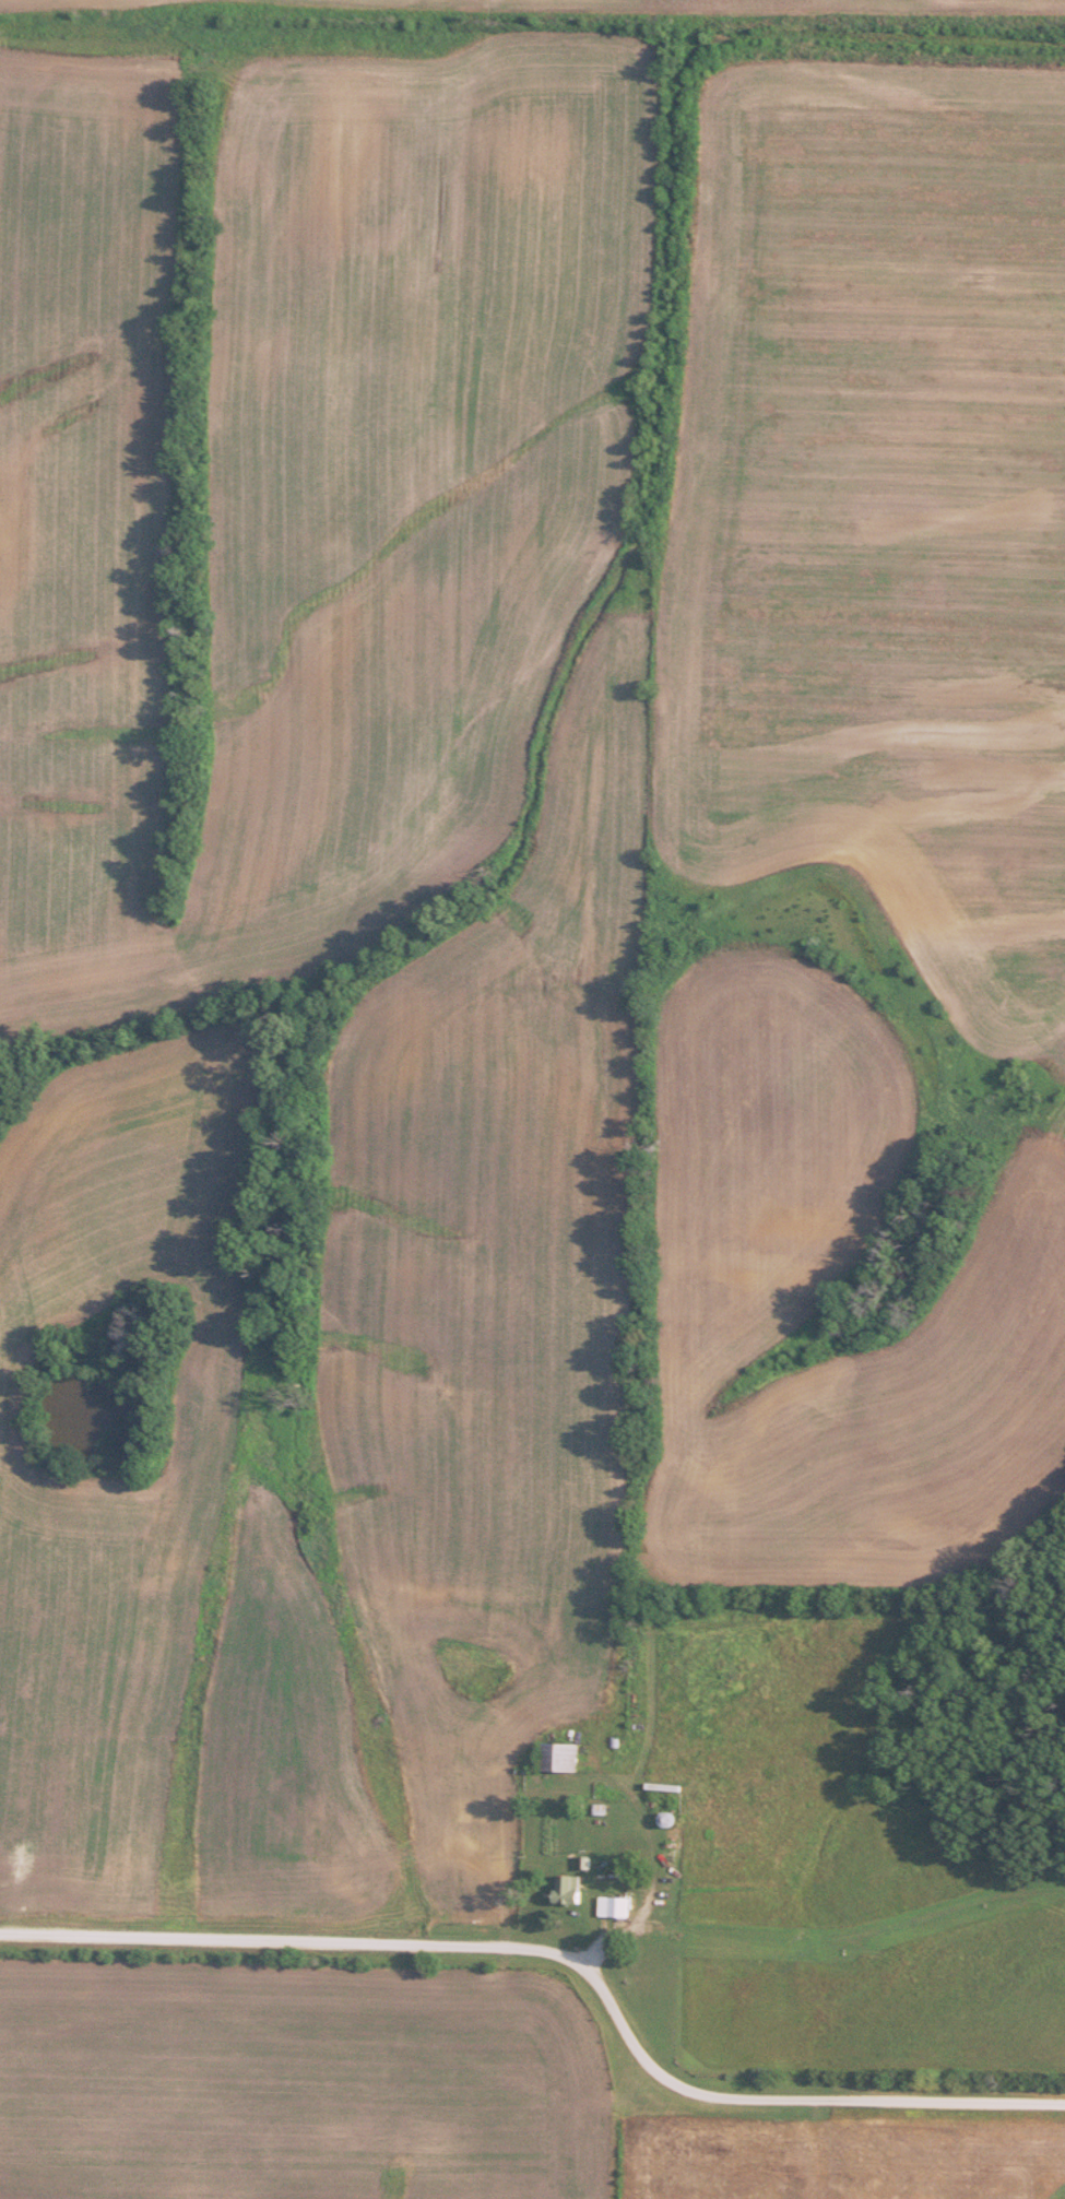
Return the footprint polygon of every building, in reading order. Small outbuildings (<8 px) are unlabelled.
[(578,1743),(541,1743),(541,1771),(578,1771),(578,1743)] [(666,1812),(661,1825),(674,1830),(678,1816),(666,1812)] [(583,1904),(583,1876),(556,1876),(556,1904),(583,1904)] [(631,1897),(600,1897),(600,1917),(631,1917),(631,1897)]
